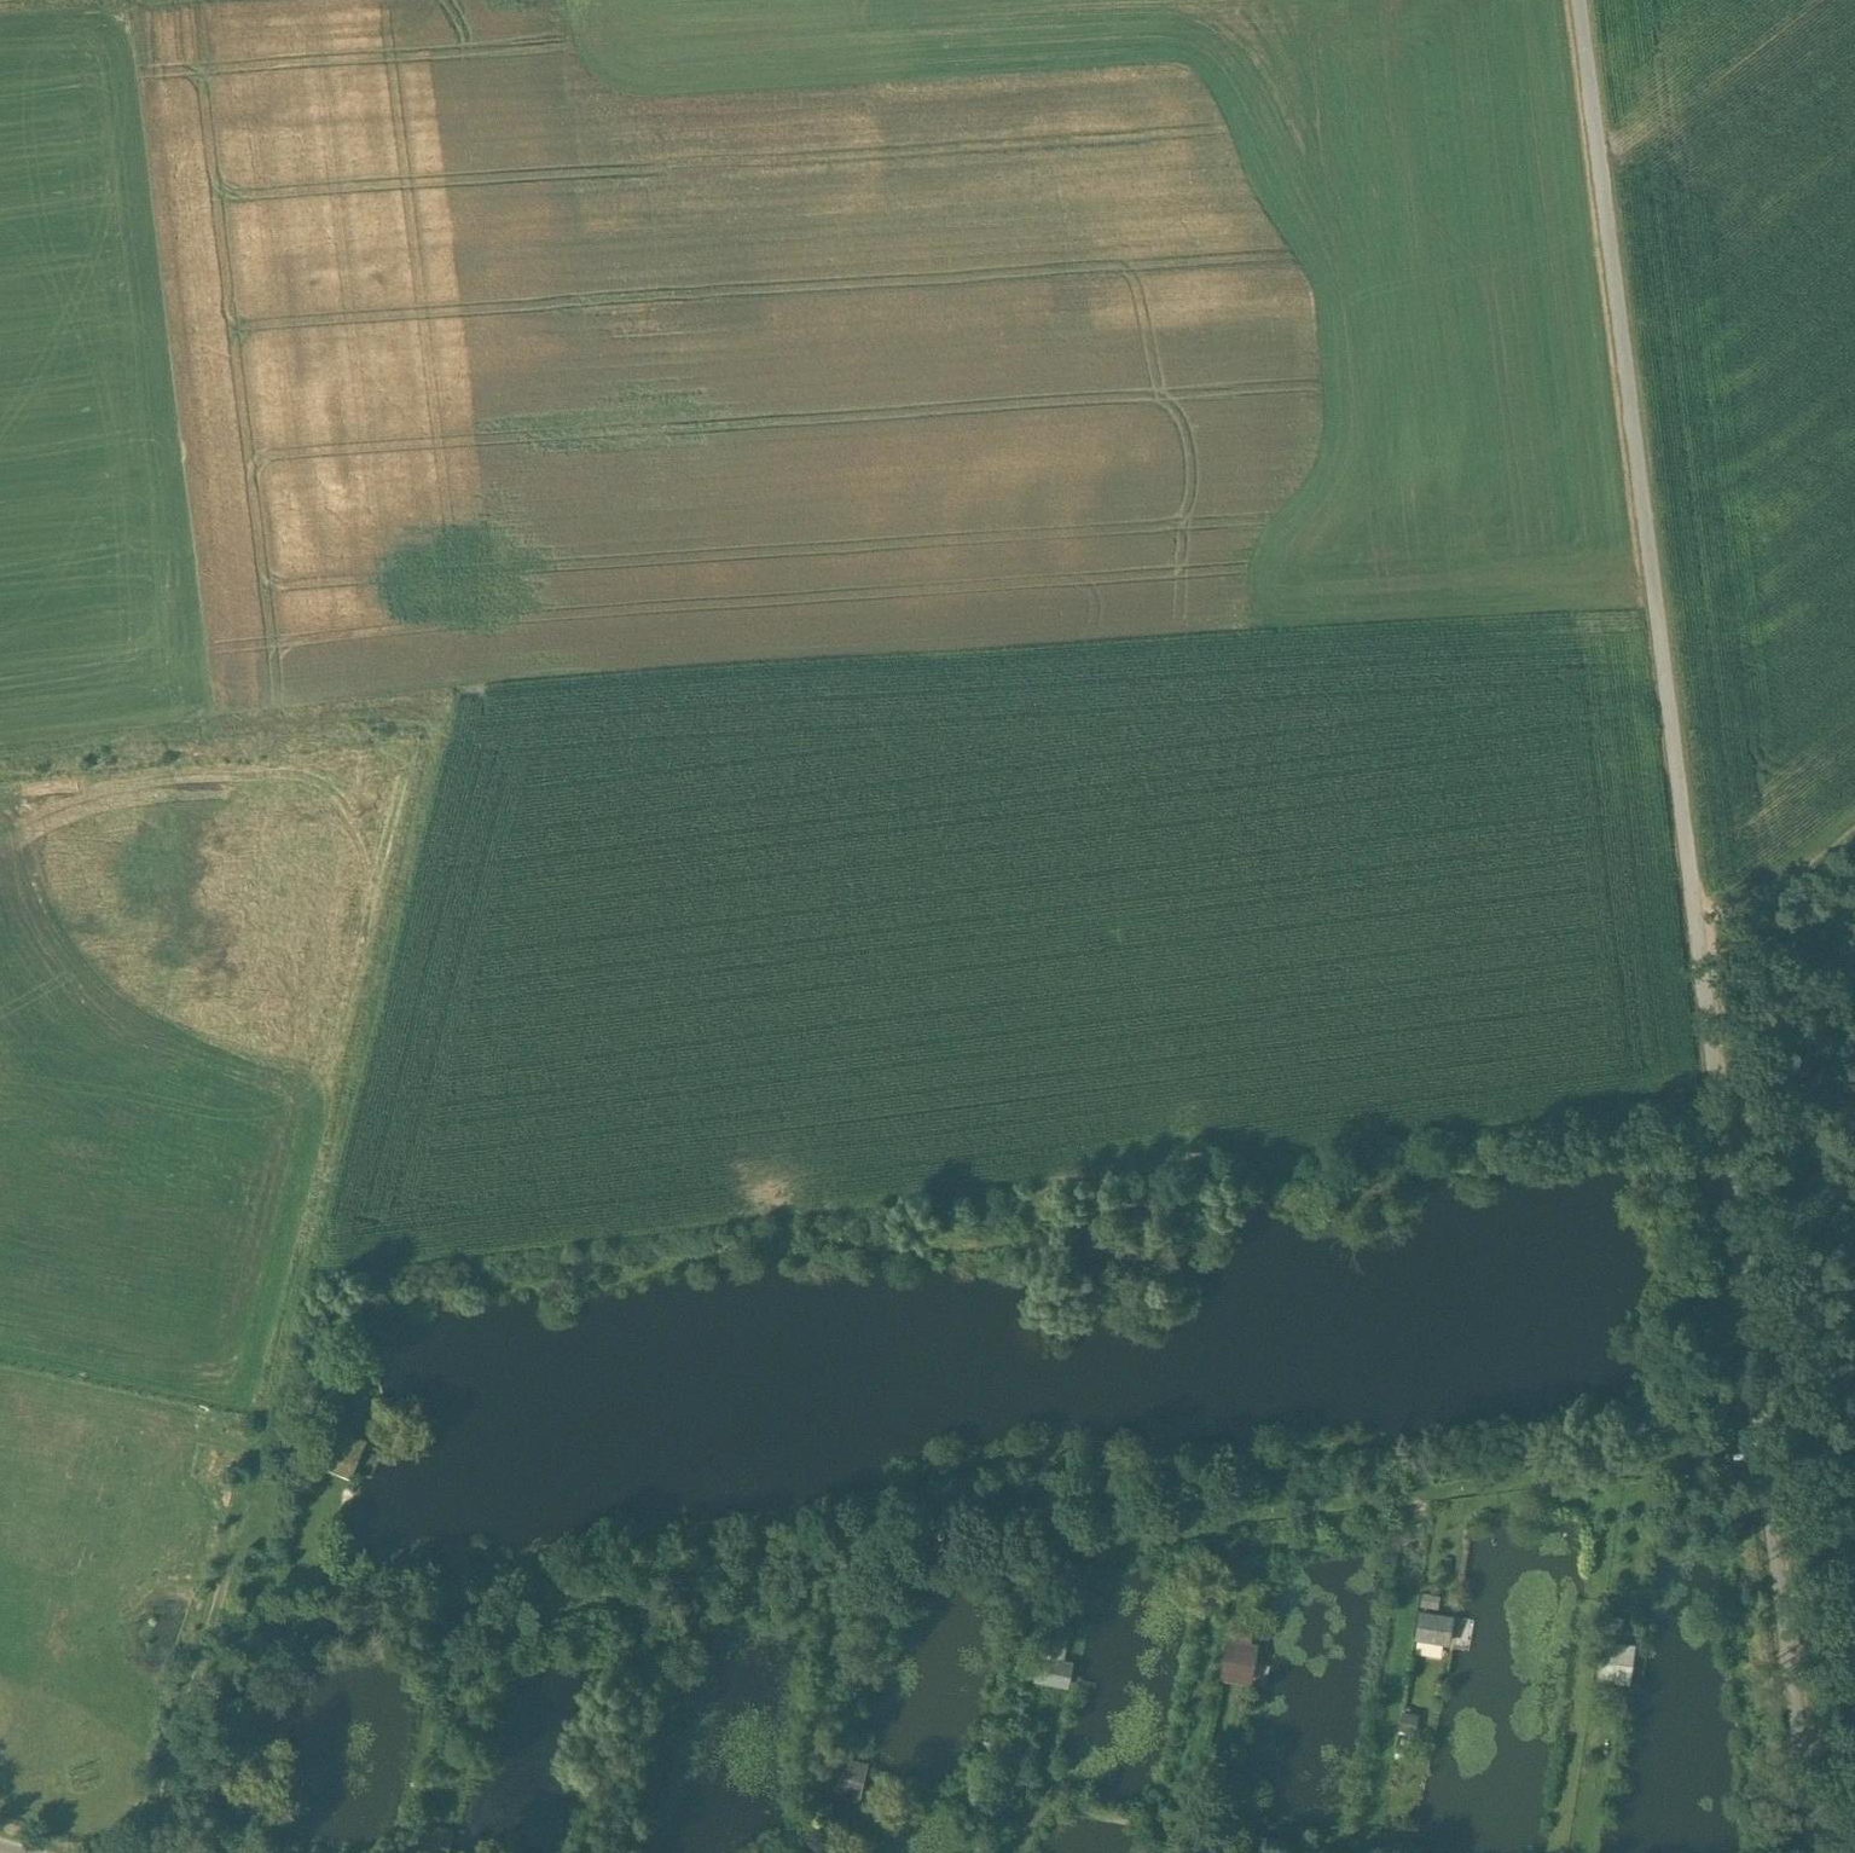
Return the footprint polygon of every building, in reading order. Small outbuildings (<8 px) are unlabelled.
[(331,1422),(316,1462),(353,1477),(369,1437),(331,1422)] [(1415,1652),(1448,1657),(1455,1614),(1422,1608),(1415,1652)]
